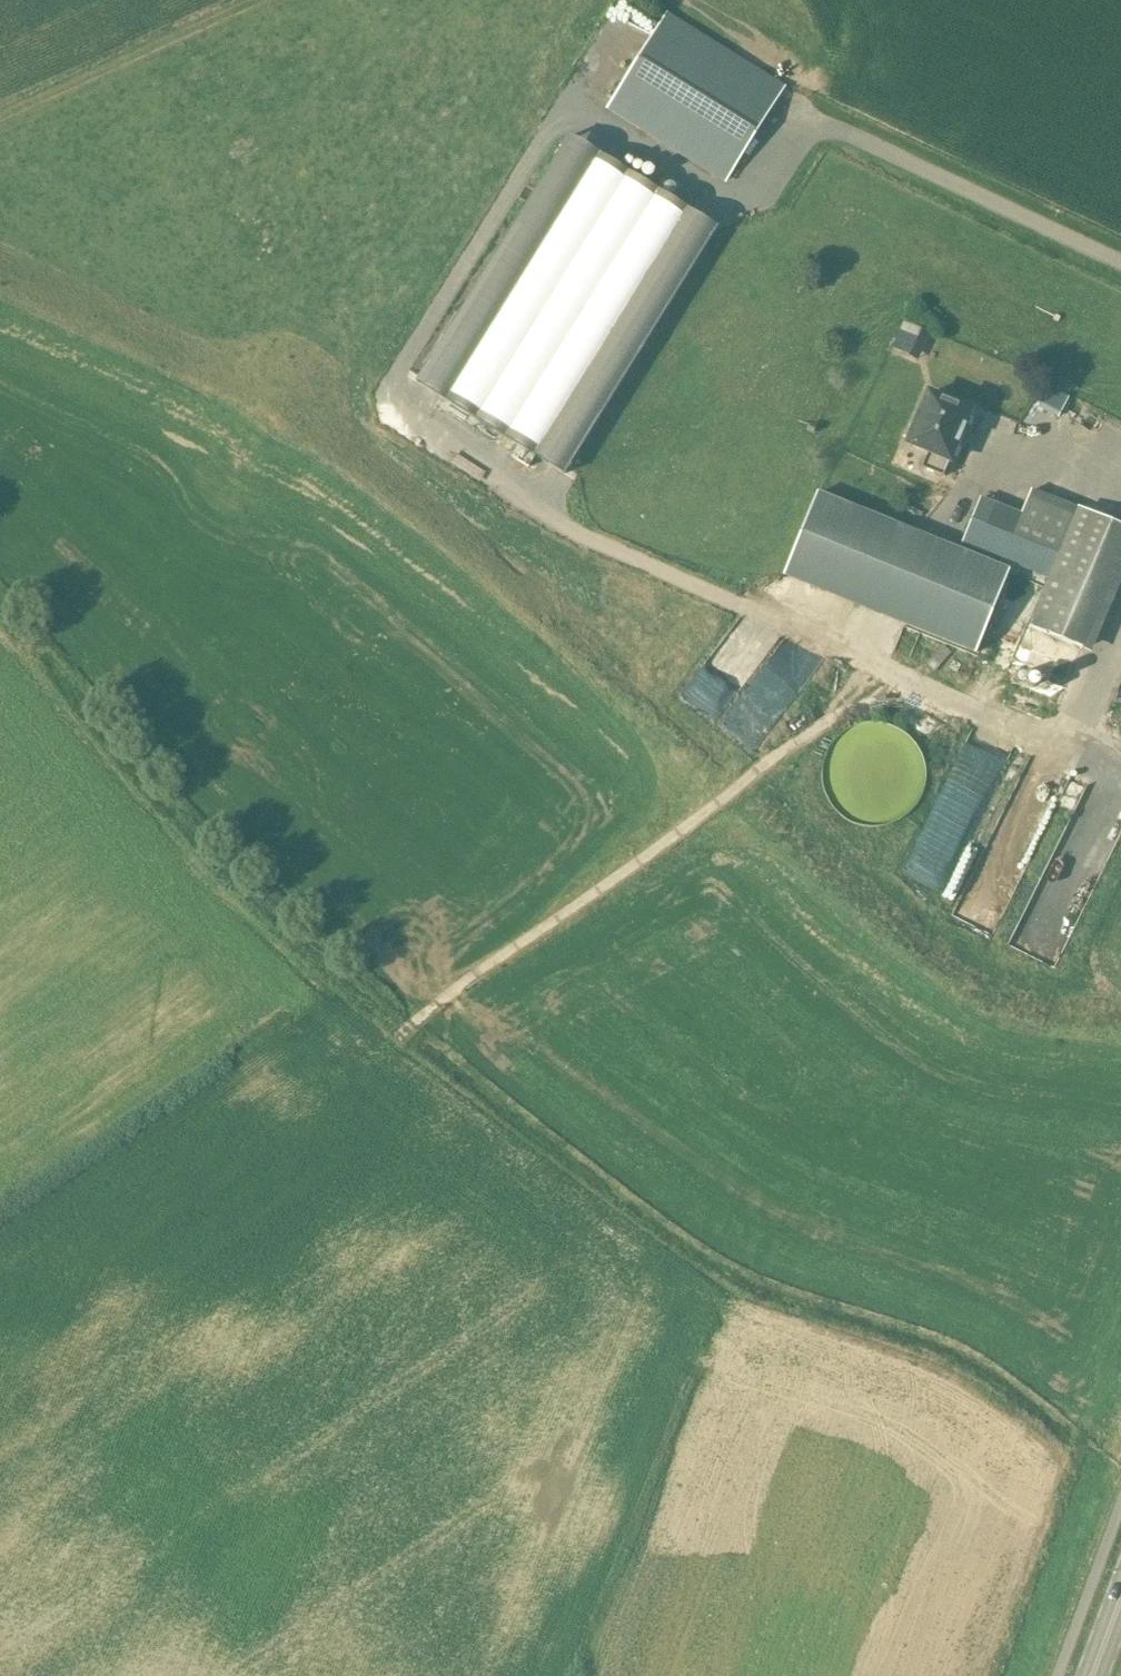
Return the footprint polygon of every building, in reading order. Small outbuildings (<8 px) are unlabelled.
[(608,108),(726,181),(784,87),(667,14),(608,108)] [(718,230),(569,138),(417,383),(565,475),(718,230)] [(917,355),(927,327),(903,318),(893,347),(917,355)] [(1061,416),(1070,394),(1050,386),(1041,408),(1061,416)] [(929,394),(908,443),(929,452),(922,469),(943,477),(970,411),(929,394)] [(963,543),(1004,559),(1050,577),(1030,626),(1082,648),(1120,555),(1120,528),(1078,510),(1032,490),(1021,515),(981,499),(963,543)] [(905,624),(976,653),(1010,569),(939,540),(905,624)] [(787,631),(753,680),(710,651),(678,698),(757,752),(823,655),(787,631)] [(922,812),(919,741),(832,744),(832,769),(845,769),(846,790),(853,790),(853,814),(922,812)] [(1014,777),(954,917),(997,935),(1065,773),(1028,758),(1019,779),(1014,777)] [(1012,948),(1060,964),(1080,907),(1031,891),(1012,948)]
